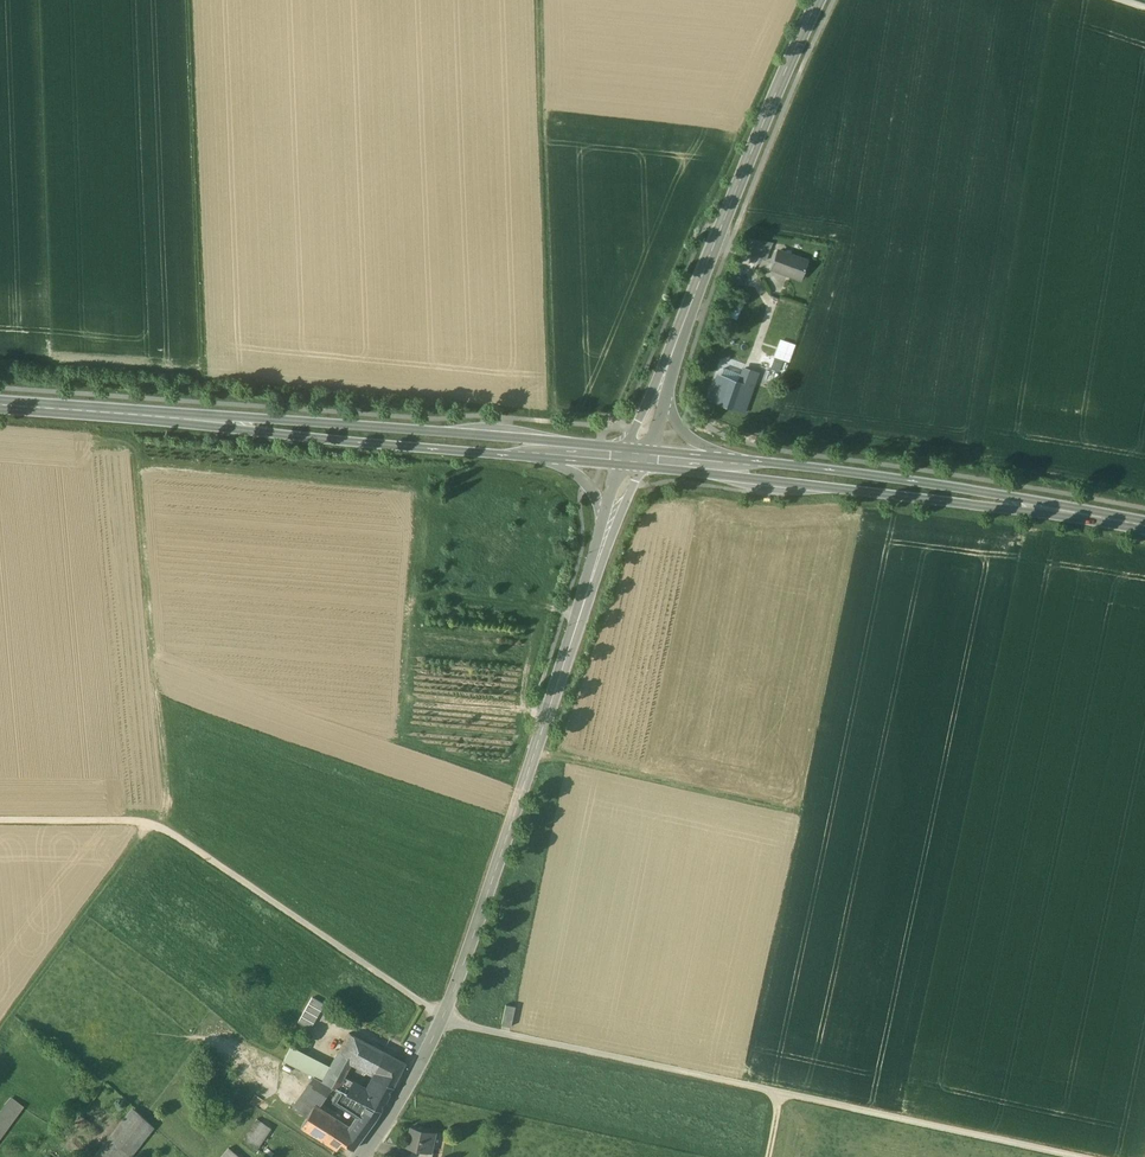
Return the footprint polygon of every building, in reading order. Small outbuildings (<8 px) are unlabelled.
[(806,261),(779,251),(773,268),(800,277),(806,261)] [(743,302),(734,299),(728,316),(737,319),(743,302)] [(783,360),(789,362),(796,345),(781,339),(774,356),(776,357),(783,360)] [(783,360),(776,357),(771,369),(779,371),(783,360)] [(742,384),(740,384),(732,407),(742,411),(754,374),(746,372),(742,384)] [(740,384),(720,376),(712,400),(732,407),(740,384)] [(308,996),(297,1023),(311,1029),(322,1002),(308,996)] [(515,1006),(506,1005),(502,1025),(511,1027),(515,1006)] [(405,1063),(349,1033),(339,1052),(335,1060),(348,1068),(352,1062),(372,1072),(372,1073),(374,1074),(373,1077),(393,1087),(405,1063)] [(314,1058),(291,1047),(284,1061),(306,1073),(314,1058)] [(330,1067),(314,1058),(306,1073),(315,1077),(323,1081),(330,1067)] [(348,1068),(335,1060),(330,1067),(344,1075),(348,1068)] [(344,1075),(330,1067),(323,1081),(334,1087),(337,1089),(337,1088),(344,1076),(344,1075)] [(393,1087),(373,1077),(367,1088),(344,1076),(337,1088),(351,1095),(365,1103),(380,1110),(393,1087)] [(323,1081),(315,1077),(293,1108),(307,1117),(314,1106),(318,1109),(334,1087),(323,1081)] [(365,1103),(351,1095),(346,1104),(361,1111),(365,1103)] [(0,1114),(0,1139),(23,1107),(12,1098),(0,1114)] [(380,1110),(365,1103),(361,1111),(356,1117),(369,1128),(376,1119),(380,1110)] [(318,1109),(314,1106),(307,1117),(301,1126),(337,1149),(341,1142),(353,1149),(363,1136),(350,1126),(350,1125),(349,1127),(345,1126),(318,1109)] [(133,1108),(93,1156),(130,1156),(154,1128),(133,1108)] [(81,1115),(75,1123),(82,1129),(88,1121),(81,1115)] [(356,1117),(350,1126),(363,1136),(369,1128),(356,1117)] [(257,1119),(241,1143),(255,1152),(271,1129),(257,1119)] [(435,1132),(412,1127),(407,1148),(412,1149),(431,1153),(431,1152),(435,1132)] [(229,1148),(222,1156),(239,1156),(229,1148)]
